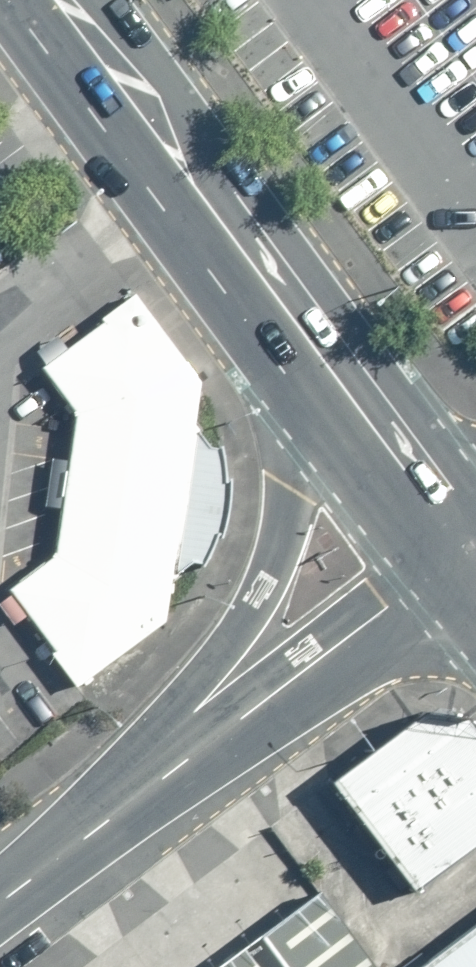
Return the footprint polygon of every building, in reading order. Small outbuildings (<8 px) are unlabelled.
[(201,390),(133,300),(39,371),(71,419),(50,557),(5,591),(75,689),(166,625),(173,580),(205,572),(220,539),(228,486),(221,455),(196,431),(201,390)] [(321,778),(401,884),(475,828),(475,744),(459,719),(404,716),(321,778)] [(402,966),(475,966),(475,901),(402,966)]
